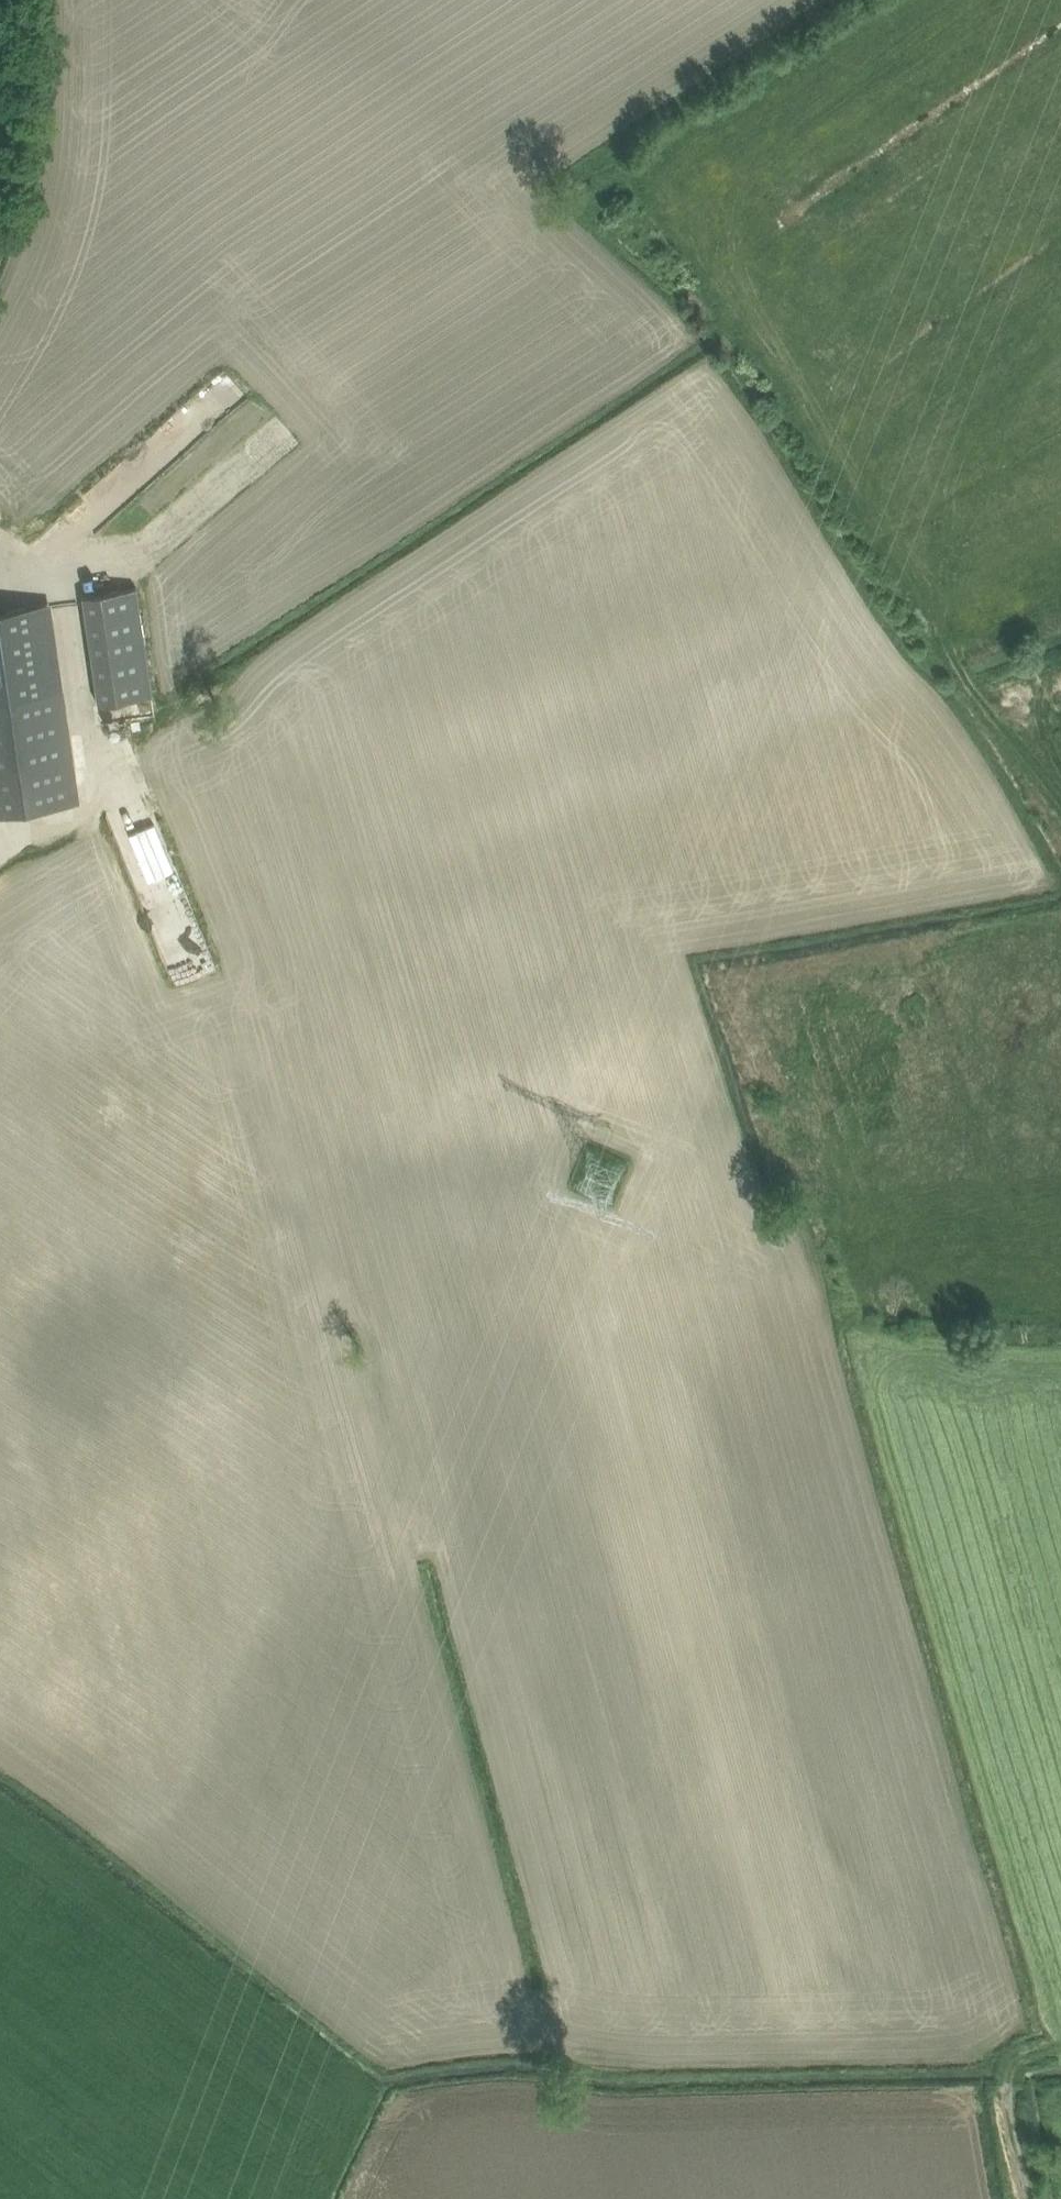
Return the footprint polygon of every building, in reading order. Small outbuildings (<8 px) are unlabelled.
[(153,696),(137,587),(84,594),(99,703),(153,696)] [(0,610),(0,813),(77,802),(48,603),(0,610)]
